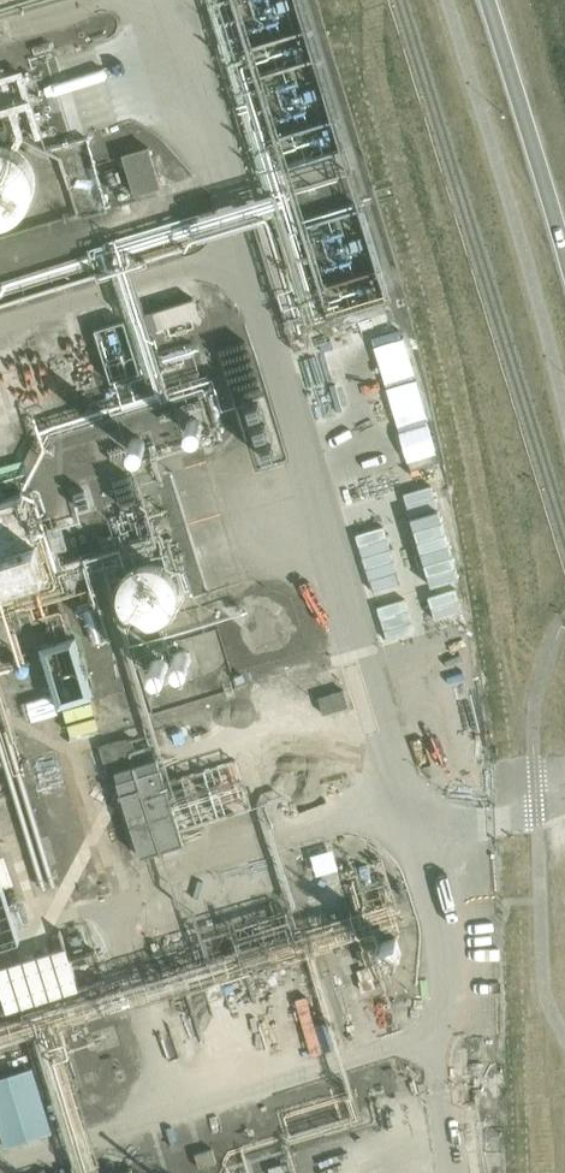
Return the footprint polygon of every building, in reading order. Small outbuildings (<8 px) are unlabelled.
[(37,183),(36,175),(34,167),(30,160),(25,154),(19,148),(12,144),(4,142),(0,141),(0,226),(4,225),(12,222),(19,218),(25,213),(30,206),(34,199),(36,191),(37,183)] [(134,197),(161,189),(149,148),(122,156),(134,197)] [(199,317),(194,301),(152,313),(157,330),(199,317)] [(0,479),(0,586),(18,634),(27,631),(24,623),(47,615),(56,638),(40,644),(64,706),(99,693),(95,681),(106,677),(102,667),(91,672),(71,620),(93,612),(86,593),(96,589),(83,558),(61,566),(24,470),(0,479)] [(393,499),(427,619),(448,613),(453,631),(467,627),(430,499),(418,503),(415,493),(417,492),(414,484),(401,487),(404,496),(393,499)] [(173,603),(174,596),(173,590),(170,583),(166,578),(161,573),(154,570),(148,569),(141,569),(134,571),(128,575),(124,580),(120,586),(118,593),(118,600),(120,606),(124,613),(128,618),(134,621),(141,624),(148,624),(154,623),(161,620),(166,615),(170,610),(173,603)] [(350,709),(344,691),(318,699),(324,717),(350,709)] [(314,734),(276,745),(292,798),(329,787),(314,734)] [(251,811),(247,798),(257,795),(247,759),(237,762),(236,760),(233,761),(231,754),(163,775),(162,770),(156,772),(152,758),(139,762),(131,738),(101,748),(112,785),(118,783),(140,859),(184,845),(180,832),(251,811)] [(24,932),(1,865),(0,865),(0,940),(24,932)] [(0,969),(0,998),(5,1014),(77,992),(64,949),(0,969)] [(396,1032),(384,993),(368,998),(380,1037),(396,1032)] [(8,1148),(55,1133),(35,1070),(0,1080),(0,1124),(8,1148)] [(212,1150),(203,1152),(195,1155),(200,1169),(216,1164),(212,1150)] [(283,1165),(269,1169),(270,1172),(286,1172),(283,1165)]
